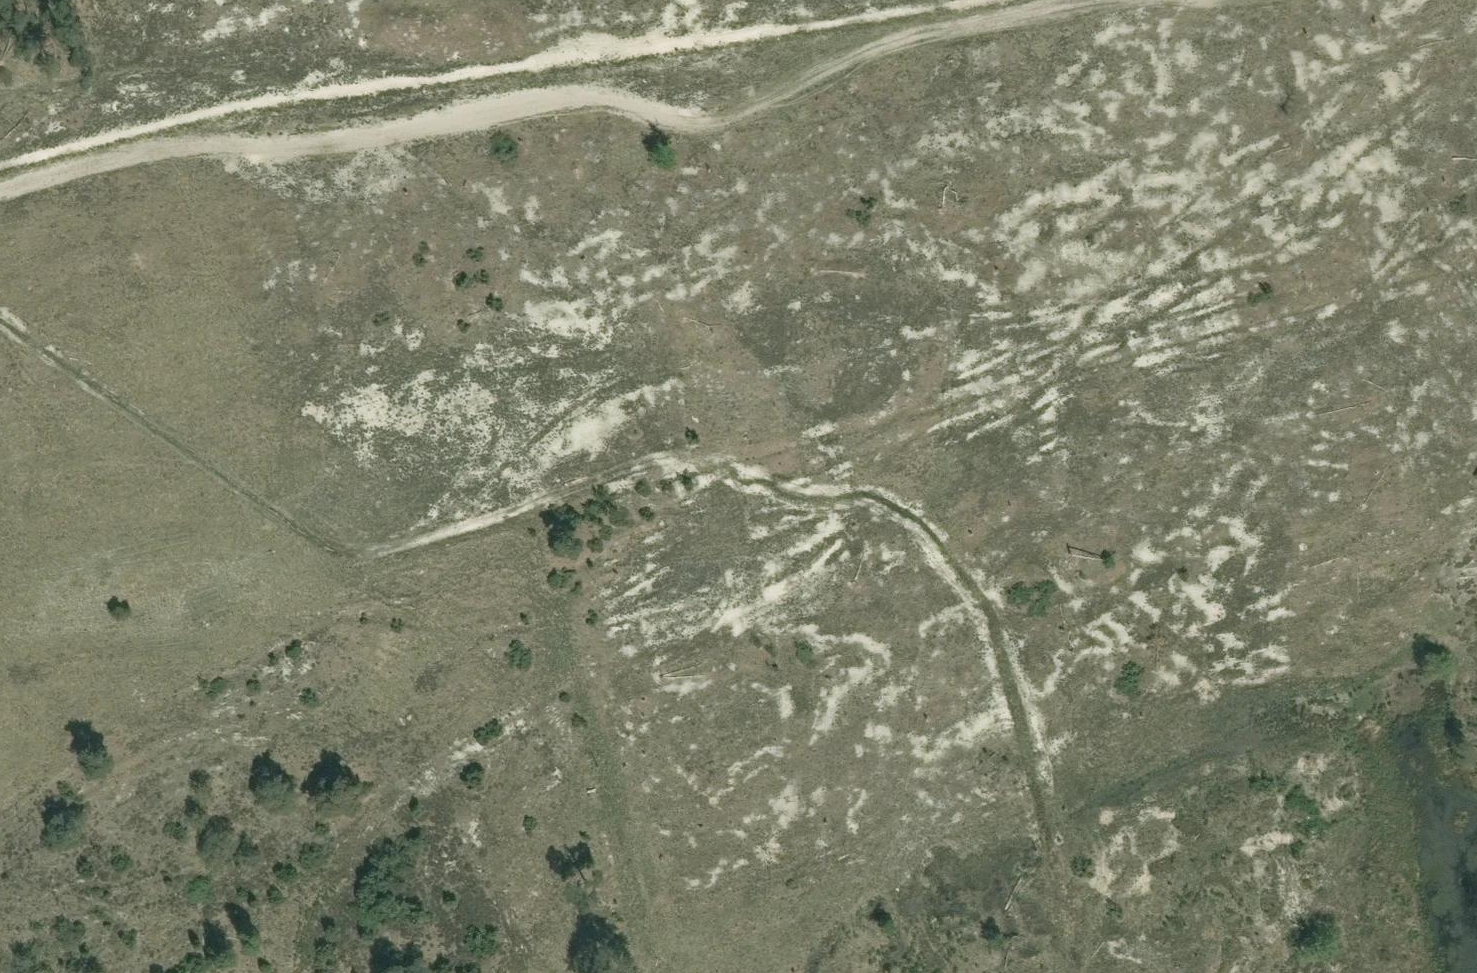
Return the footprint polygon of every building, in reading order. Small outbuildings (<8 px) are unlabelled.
[(568,103),(569,116),(584,115),(583,102),(568,103)]
